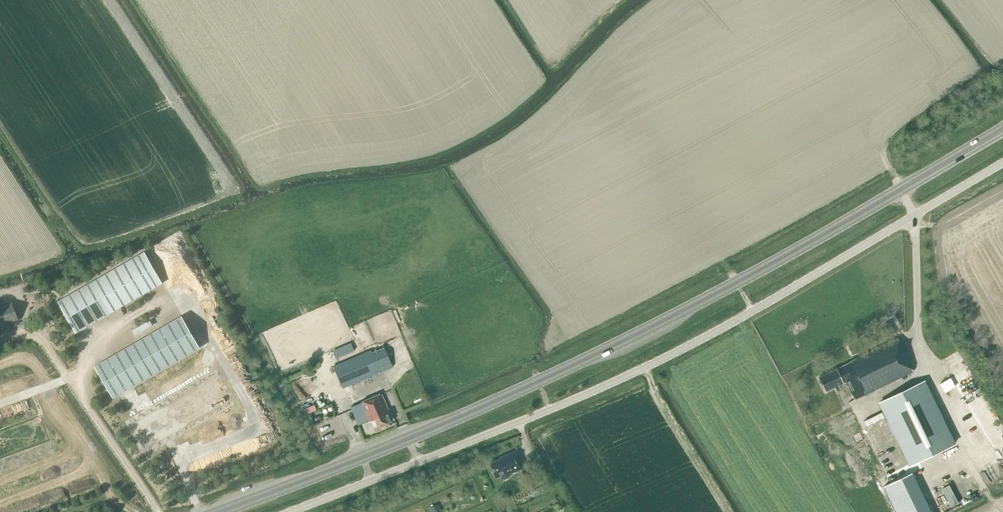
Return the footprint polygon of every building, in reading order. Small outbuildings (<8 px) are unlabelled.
[(162,283),(144,251),(57,301),(76,333),(162,283)] [(0,306),(0,324),(18,318),(12,302),(0,306)] [(200,347),(181,316),(95,366),(113,397),(200,347)] [(825,390),(846,380),(855,397),(913,369),(897,337),(850,359),(851,361),(819,376),(825,390)] [(342,388),(392,366),(382,345),(333,366),(342,388)] [(343,353),(341,348),(330,352),(332,357),(343,353)] [(143,449),(230,399),(212,368),(125,418),(143,449)] [(924,381),(879,403),(910,466),(954,444),(924,381)] [(390,420),(394,418),(391,412),(390,413),(381,393),(351,407),(358,423),(368,419),(369,421),(371,420),(376,431),(392,423),(390,420)] [(506,473),(522,466),(515,449),(499,456),(500,458),(490,462),(496,476),(501,474),(502,478),(507,476),(506,473)] [(524,475),(523,473),(519,475),(523,484),(527,483),(530,490),(534,488),(528,473),(524,475)] [(911,473),(884,487),(896,511),(930,511),(911,473)]
